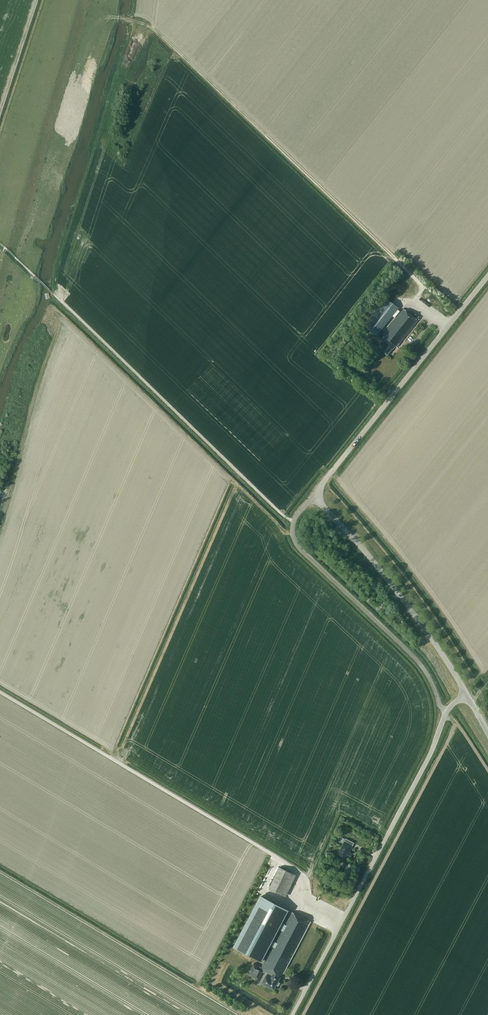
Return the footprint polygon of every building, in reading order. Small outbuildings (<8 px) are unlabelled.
[(363,325),(376,336),(398,308),(386,298),(363,325)] [(418,321),(403,309),(379,338),(383,341),(378,347),(387,355),(392,348),(393,348),(396,345),(397,346),(418,321)] [(354,842),(346,838),(337,856),(345,860),(348,854),(350,855),(351,852),(349,851),(352,846),(354,842)] [(268,889),(282,895),(286,897),(296,875),(279,867),(268,889)] [(288,910),(261,896),(234,947),(261,961),(269,945),(272,947),(261,967),(254,963),(248,974),(258,980),(262,972),(267,974),(262,983),(274,989),(281,976),(280,976),(281,973),(283,974),(311,922),(290,911),(290,912),(287,911),(288,910)]
